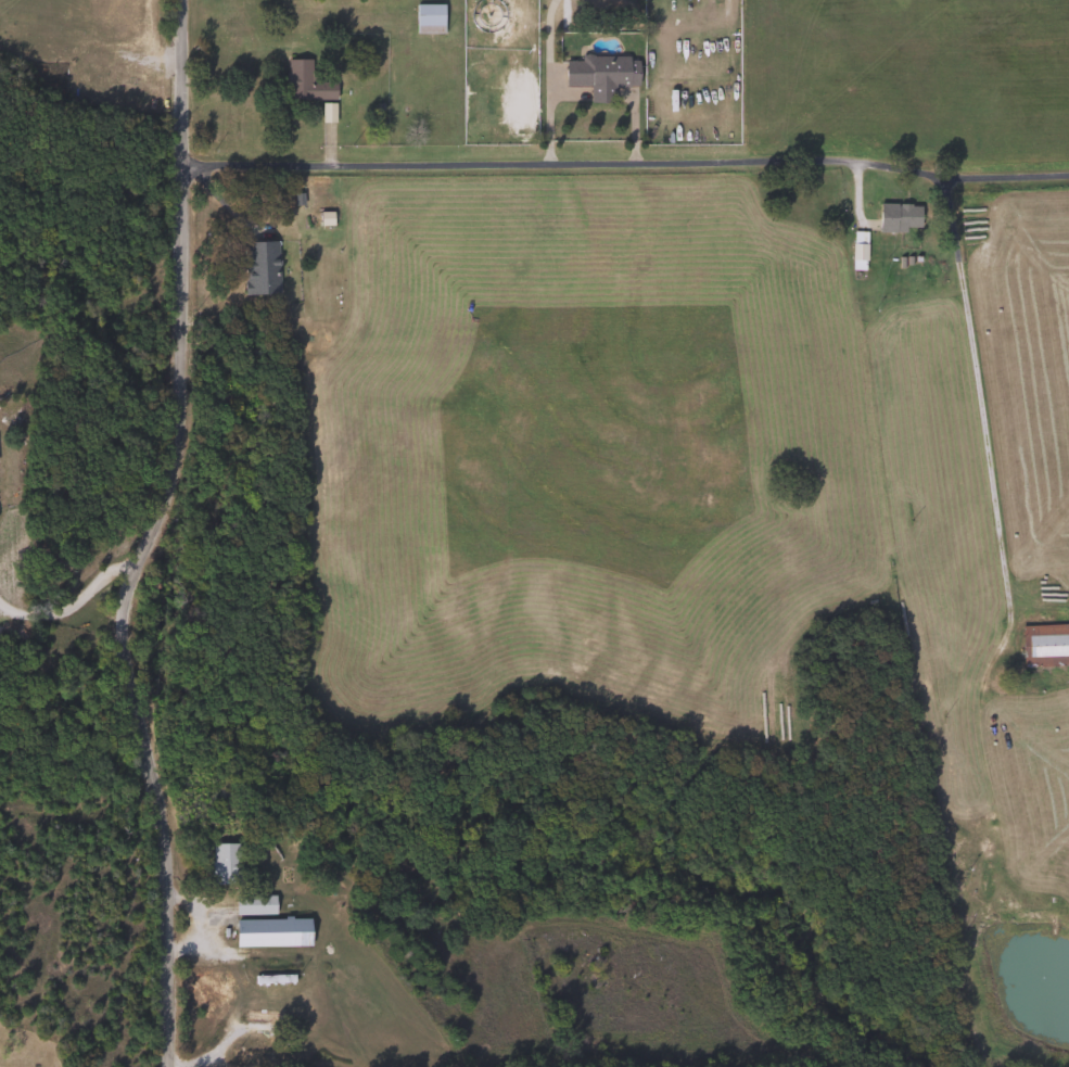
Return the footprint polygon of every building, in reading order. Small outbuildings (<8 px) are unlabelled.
[(412,4),(441,4),(441,33),(412,33),(412,4)] [(587,103),(587,86),(561,86),(561,60),(576,60),(576,56),(634,56),(634,87),(611,87),(611,103),(587,103)] [(333,100),(283,100),(283,60),(309,60),(309,77),(333,77),(333,100)] [(878,204),(878,203),(919,204),(918,227),(904,226),(903,230),(878,230),(878,204)] [(852,231),(864,231),(864,269),(852,269),(852,231)] [(277,293),(242,294),(242,243),(276,242),(277,293)] [(1020,614),(1068,614),(1068,673),(1020,673),(1020,614)] [(209,882),(211,842),(238,843),(238,884),(209,882)] [(232,915),(232,894),(272,894),(272,915),(232,915)] [(308,918),(308,947),(233,947),(233,918),(308,918)]
